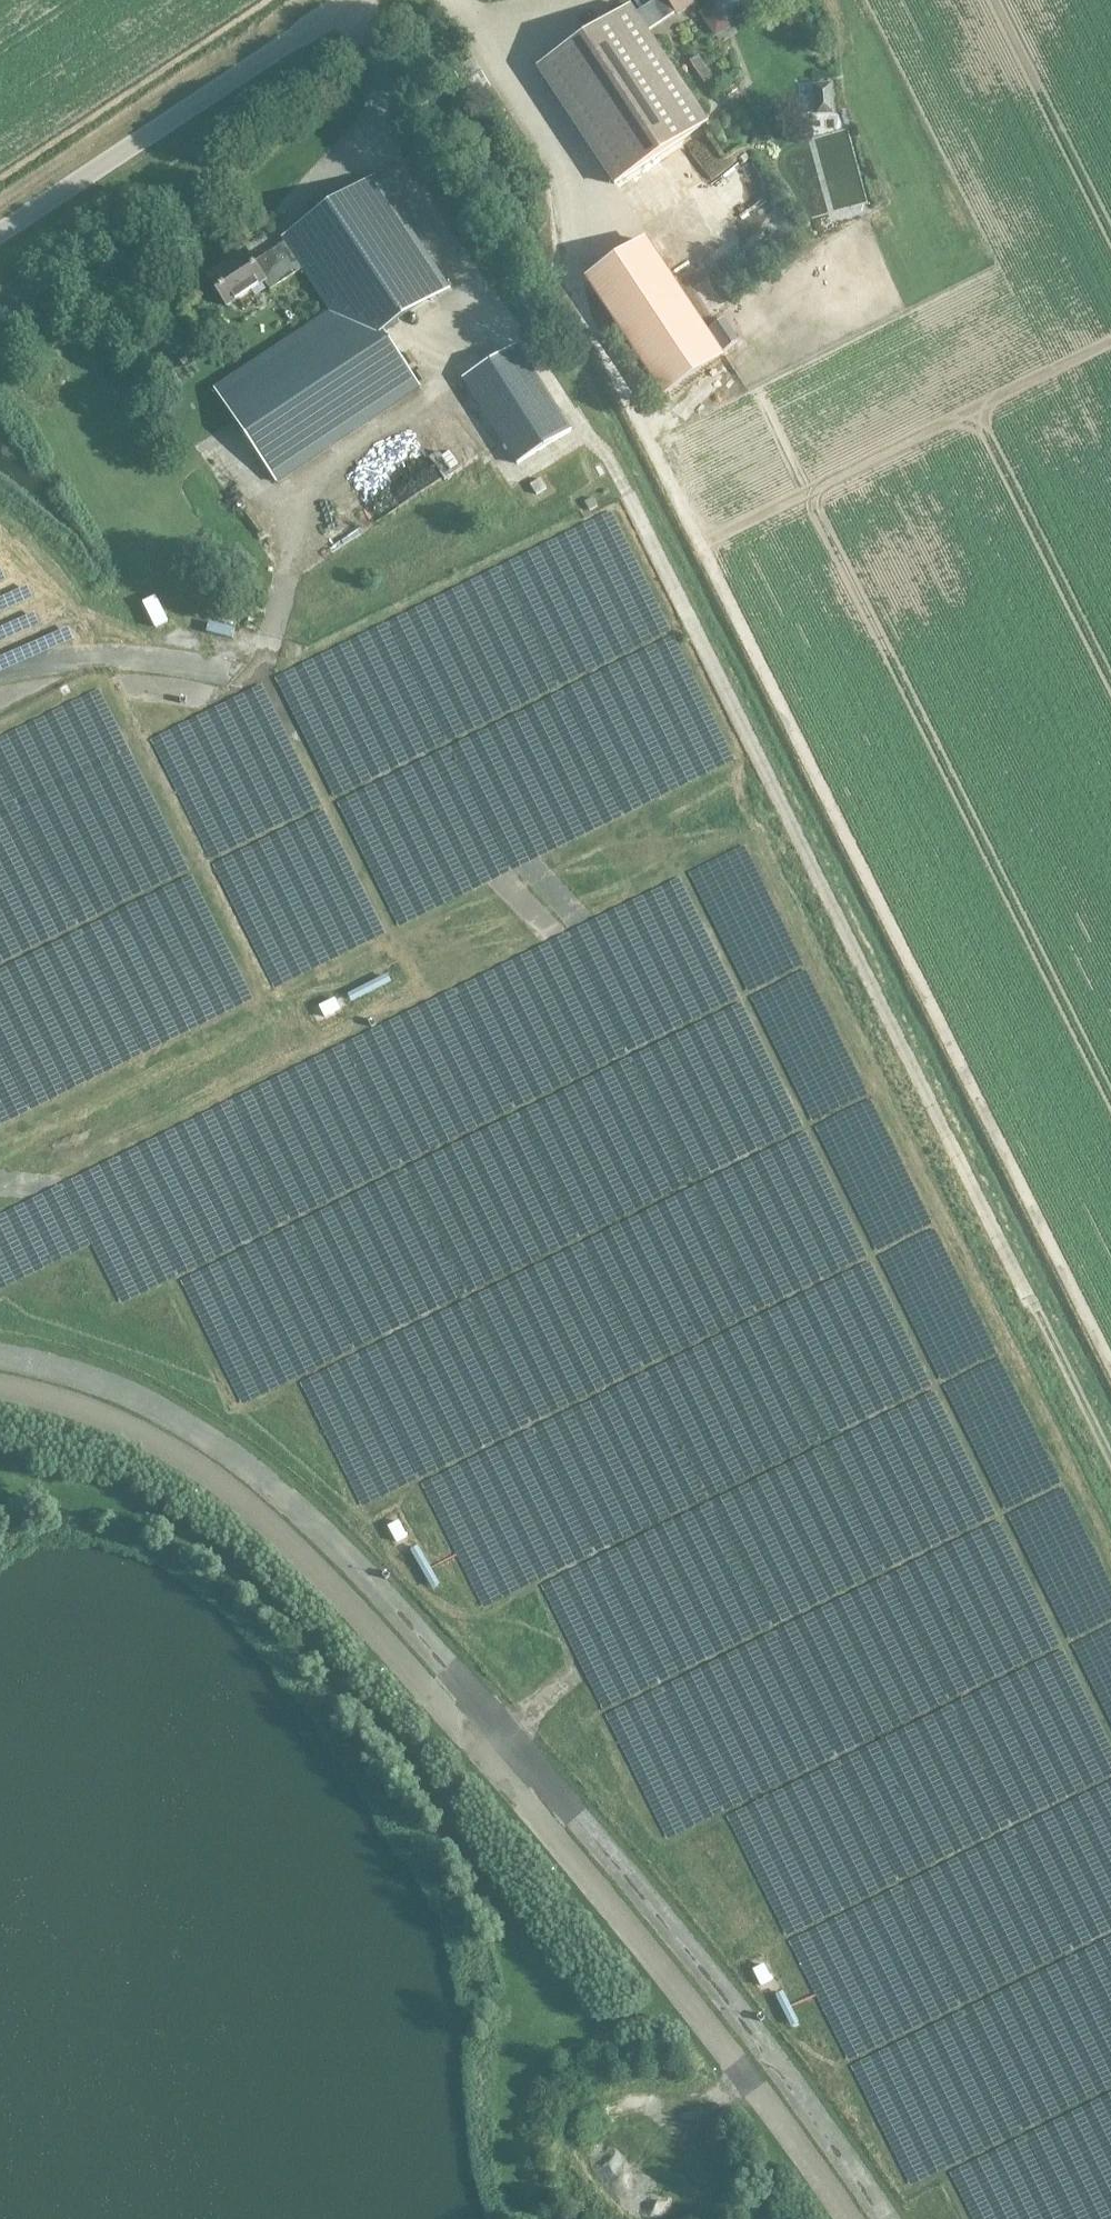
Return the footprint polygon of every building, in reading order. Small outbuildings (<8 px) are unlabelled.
[(637,14),(632,7),(539,69),(616,184),(708,122),(648,31),(676,12),(668,0),(658,0),(637,14)] [(676,12),(677,14),(694,3),(692,0),(668,0),(676,12)] [(750,16),(743,0),(730,0),(721,4),(730,24),(750,16)] [(282,239),(285,242),(302,269),(330,312),(214,388),(276,482),(419,388),(383,333),(449,289),(375,177),(282,239)] [(302,269),(285,242),(253,264),(245,252),(208,277),(227,307),(264,283),(269,291),(302,269)] [(660,254),(598,292),(673,414),(735,375),(660,254)] [(515,465),(569,432),(516,346),(463,379),(515,465)] [(155,628),(167,622),(155,598),(143,604),(155,628)] [(599,1355),(614,1379),(624,1373),(609,1348),(599,1355)]
